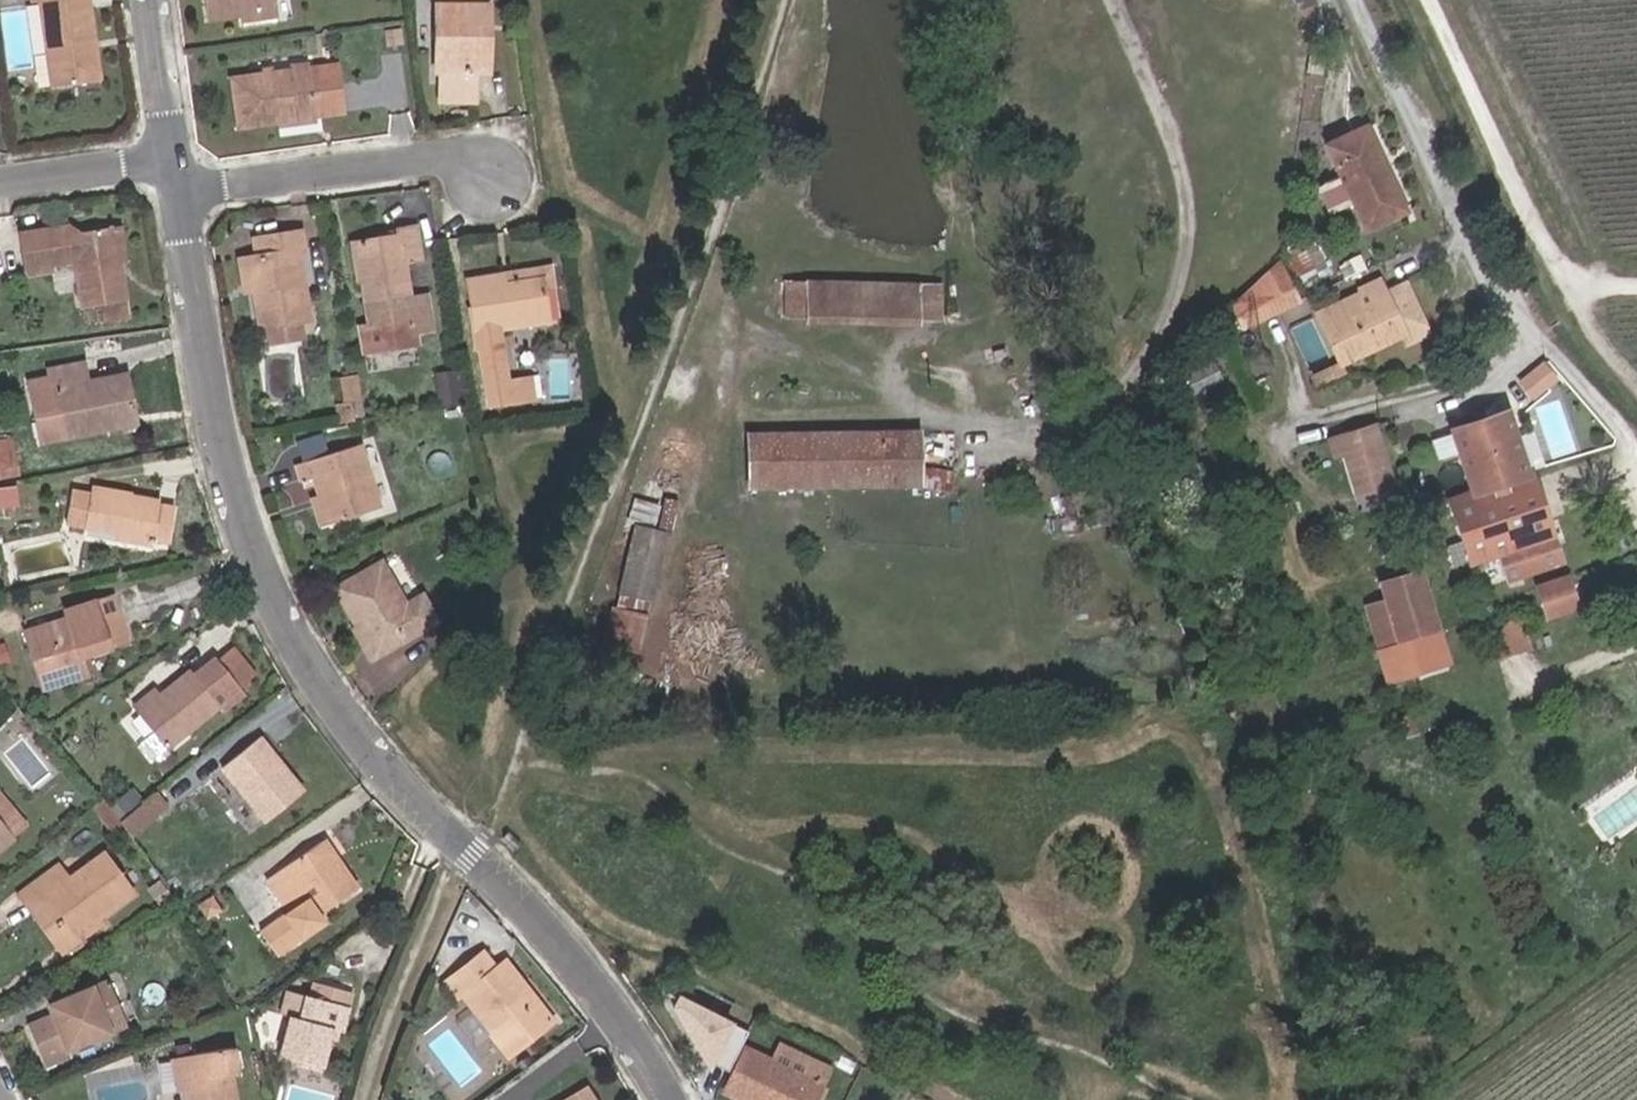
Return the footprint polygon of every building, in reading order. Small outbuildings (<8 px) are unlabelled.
[(59,101),(108,94),(95,0),(36,0),(37,12),(47,11),(59,101)] [(224,22),(259,17),(257,0),(206,0),(209,23),(224,22)] [(469,106),(470,28),(480,28),(480,12),(478,12),(478,0),(429,0),(427,106),(469,106)] [(260,26),(259,17),(224,22),(226,30),(260,26)] [(241,129),(318,119),(315,92),(340,90),(339,76),(236,87),(241,129)] [(342,117),(340,90),(315,92),(318,119),(342,117)] [(1404,206),(1364,124),(1326,141),(1364,226),(1404,206)] [(115,272),(109,238),(70,244),(69,235),(24,242),(29,278),(73,271),(81,316),(126,310),(120,271),(115,272)] [(120,271),(130,269),(125,237),(109,238),(115,272),(120,271)] [(355,252),(361,289),(368,336),(405,333),(406,336),(426,335),(421,305),(404,307),(400,271),(416,268),(413,238),(395,239),(396,246),(355,252)] [(256,262),(249,263),(253,295),(258,332),(305,325),(296,259),(304,258),(301,239),(255,245),(256,262)] [(353,290),(361,289),(355,252),(348,253),(353,290)] [(1277,262),(1233,302),(1244,327),(1297,302),(1277,262)] [(253,295),(249,263),(239,263),(244,296),(253,295)] [(1363,337),(1369,349),(1394,337),(1400,338),(1405,348),(1427,337),(1403,283),(1384,291),(1362,301),(1359,294),(1324,310),(1348,345),(1363,337)] [(788,284),(788,319),(808,319),(808,325),(921,327),(921,321),(941,322),(943,285),(788,284)] [(1362,301),(1384,291),(1380,284),(1359,294),(1362,301)] [(540,294),(541,304),(550,302),(547,285),(499,291),(500,299),(540,294)] [(500,299),(499,291),(467,295),(474,346),(545,335),(541,304),(540,294),(500,299)] [(1348,345),(1324,310),(1319,312),(1336,350),(1348,345)] [(1356,355),(1369,349),(1363,337),(1348,345),(1356,355)] [(1356,355),(1348,345),(1336,350),(1341,362),(1356,355)] [(1522,376),(1538,398),(1566,376),(1550,355),(1522,376)] [(480,372),(484,411),(527,405),(523,369),(480,372)] [(1331,380),(1327,370),(1305,379),(1310,389),(1331,380)] [(72,441),(110,434),(108,428),(137,423),(129,386),(91,392),(87,372),(55,377),(59,397),(65,396),(68,414),(38,419),(43,445),(72,441)] [(1473,494),(1527,476),(1505,413),(1452,431),(1473,494)] [(110,439),(139,434),(137,423),(108,428),(110,434),(110,439)] [(1394,489),(1373,426),(1337,438),(1356,501),(1394,489)] [(325,431),(302,438),(308,457),(331,450),(325,431)] [(924,485),(924,468),(923,431),(752,433),(753,486),(924,485)] [(22,472),(17,433),(0,435),(0,475),(22,472)] [(323,502),(332,528),(381,511),(360,448),(297,466),(304,486),(316,481),(323,502)] [(924,468),(924,485),(953,492),(955,473),(924,468)] [(1509,579),(1563,562),(1533,474),(1527,476),(1473,494),(1450,502),(1471,562),(1500,553),(1509,579)] [(92,501),(86,529),(85,533),(120,542),(119,547),(150,553),(151,548),(167,551),(174,517),(128,507),(129,503),(93,494),(92,501)] [(70,525),(86,529),(92,501),(75,497),(70,525)] [(322,531),(332,528),(323,502),(314,505),(322,531)] [(619,593),(651,599),(667,532),(655,530),(659,509),(633,504),(629,525),(633,526),(619,593)] [(354,629),(374,661),(418,636),(379,568),(335,593),(346,611),(351,608),(361,624),(354,629)] [(1579,607),(1567,572),(1533,584),(1546,619),(1579,607)] [(1360,595),(1377,647),(1443,627),(1426,575),(1360,595)] [(90,661),(128,650),(114,605),(69,619),(71,627),(29,640),(46,695),(89,682),(81,657),(89,655),(90,661)] [(608,647),(638,654),(647,617),(615,611),(608,647)] [(1526,641),(1518,617),(1487,627),(1495,652),(1526,641)] [(1443,627),(1377,647),(1384,670),(1450,649),(1443,627)] [(193,679),(163,703),(142,720),(168,754),(219,712),(222,716),(243,698),(217,666),(197,682),(193,679)] [(142,720),(163,703),(157,697),(136,713),(142,720)] [(1620,708),(1613,699),(1606,705),(1612,714),(1620,708)] [(225,768),(264,819),(301,789),(263,738),(225,768)] [(137,831),(174,804),(163,789),(126,815),(137,831)] [(10,819),(0,806),(0,828),(10,819)] [(0,830),(0,851),(10,843),(0,830)] [(287,872),(318,921),(355,896),(324,847),(287,872)] [(42,908),(64,941),(131,897),(107,864),(69,889),(61,876),(33,894),(42,908)] [(52,950),(64,941),(42,908),(29,917),(52,950)] [(534,1013),(506,979),(503,982),(491,968),(454,997),(467,1011),(472,1007),(514,1062),(555,1029),(540,1009),(534,1013)] [(534,1013),(540,1009),(513,975),(506,979),(534,1013)] [(106,985),(88,992),(109,1037),(126,1029),(106,985)] [(68,1056),(109,1037),(88,992),(47,1011),(50,1021),(26,1032),(46,1074),(71,1062),(68,1056)] [(294,1022),(279,1063),(319,1077),(333,1037),(340,1039),(352,1004),(317,992),(312,1005),(308,1004),(301,1025),(294,1022)] [(453,1030),(428,1052),(459,1089),(485,1067),(453,1030)] [(189,1059),(192,1084),(188,1084),(190,1099),(232,1099),(229,1077),(235,1076),(231,1053),(189,1059)] [(783,1069),(755,1054),(732,1096),(739,1099),(825,1099),(828,1093),(783,1069)] [(783,1069),(828,1093),(835,1080),(790,1057),(783,1069)] [(189,1059),(176,1061),(181,1099),(190,1099),(188,1084),(192,1084),(189,1059)]
